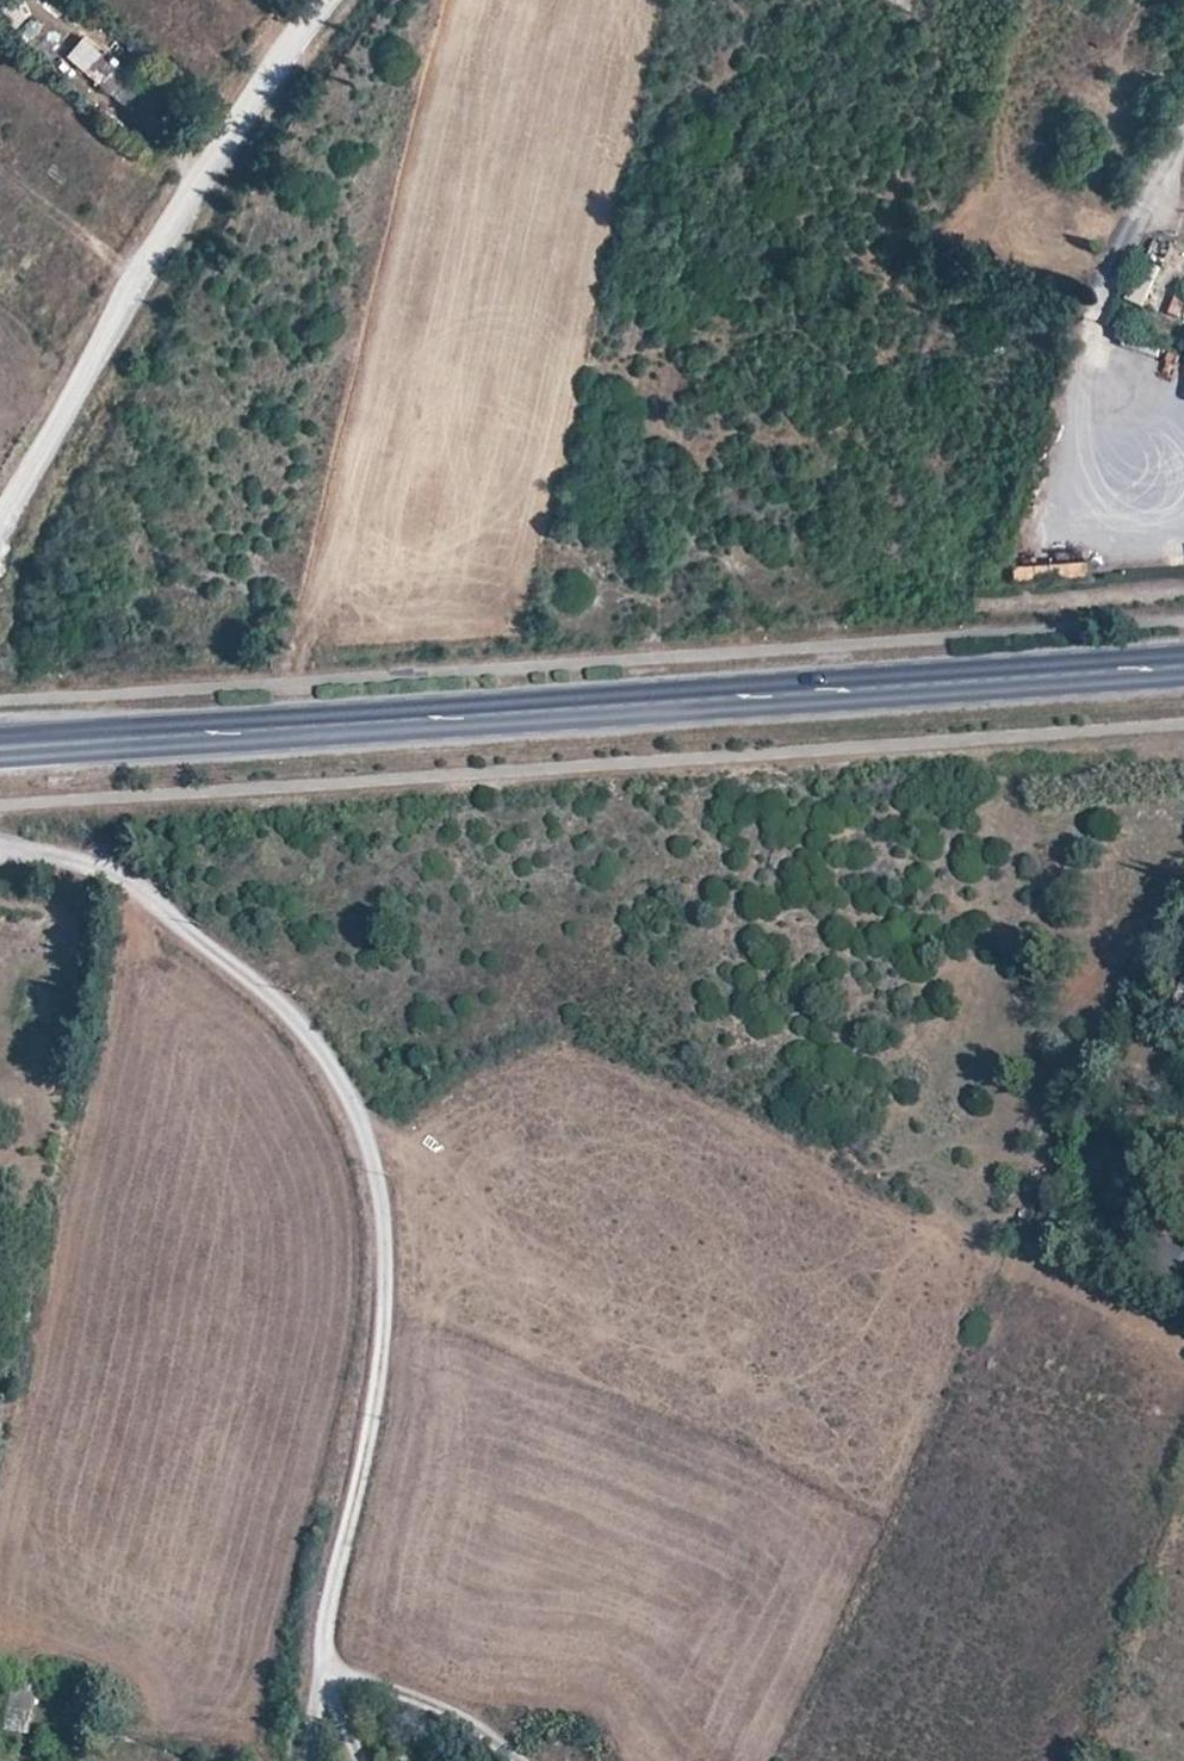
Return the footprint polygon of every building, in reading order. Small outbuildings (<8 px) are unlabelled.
[(109,91),(120,77),(99,56),(96,61),(87,55),(78,66),(109,91)] [(3,1722),(28,1726),(36,1681),(11,1676),(3,1722)]
